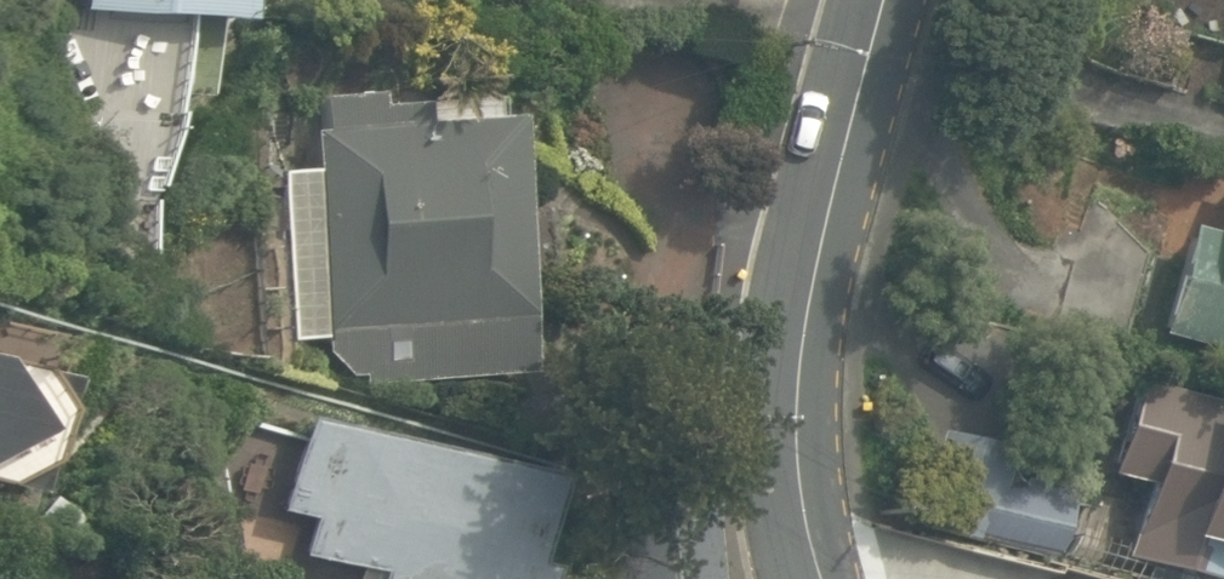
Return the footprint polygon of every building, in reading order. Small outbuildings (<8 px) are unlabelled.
[(213,37),(214,27),(234,28),(234,21),(247,22),(249,0),(86,0),(85,13),(129,17),(127,30),(213,37)] [(365,373),(367,385),(477,376),(529,372),(509,118),(477,120),(419,125),(417,105),(376,109),(375,96),(320,100),(323,131),(313,132),(317,171),(277,175),(291,340),(326,337),(327,350),(353,374),(365,373)] [(1223,353),(1223,214),(1218,237),(1191,229),(1161,335),(1223,353)] [(64,383),(0,365),(0,485),(33,494),(64,383)] [(1218,578),(1223,578),(1223,404),(1216,402),(1137,379),(1110,473),(1148,484),(1128,553),(1218,578)] [(550,473),(477,457),(303,418),(282,512),(309,519),(300,557),(374,574),(372,578),(527,578),(550,473)] [(922,522),(1055,557),(1073,489),(1026,476),(1022,492),(1003,487),(1013,448),(947,430),(922,522)] [(616,578),(710,578),(700,492),(606,503),(616,578)] [(59,540),(76,517),(48,496),(31,520),(59,540)]
